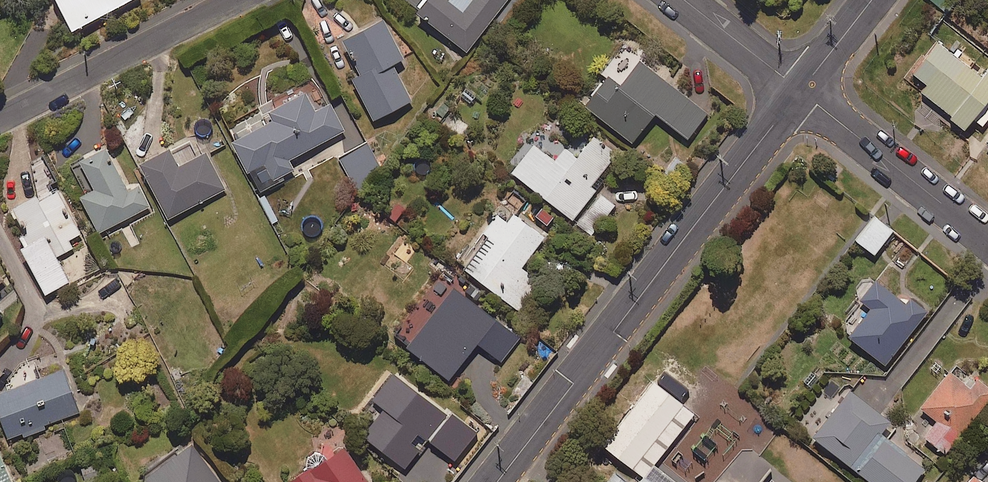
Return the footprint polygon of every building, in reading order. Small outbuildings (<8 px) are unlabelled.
[(73,30),(130,0),(57,0),(73,30)] [(468,50),(508,0),(405,0),(468,50)] [(404,57),(384,18),(344,39),(362,73),(353,78),(374,119),(412,100),(393,63),(404,57)] [(935,42),(910,74),(924,85),(917,92),(964,128),(987,97),(987,69),(981,78),(935,42)] [(687,138),(707,114),(624,46),(604,71),(609,75),(585,103),(632,142),(656,112),(687,138)] [(259,192),(284,179),(283,176),(295,170),(290,159),(345,130),(330,102),(316,109),(306,91),(264,114),(267,120),(231,139),(259,192)] [(609,147),(595,135),(577,157),(566,148),(555,160),(535,144),(513,171),(572,219),(596,190),(591,186),(613,159),(609,147)] [(195,158),(185,140),(140,162),(168,218),(226,189),(207,152),(195,158)] [(381,165),(368,143),(340,160),(352,181),(381,165)] [(138,182),(131,186),(110,144),(79,158),(95,189),(81,196),(99,232),(150,207),(138,182)] [(81,234),(56,185),(9,209),(27,243),(22,246),(46,293),(69,282),(56,256),(73,248),(69,240),(81,234)] [(600,191),(575,221),(592,235),(617,205),(600,191)] [(545,237),(515,212),(508,221),(498,214),(484,232),(489,235),(464,266),(519,310),(544,279),(524,263),(545,237)] [(893,230),(875,216),(856,240),(875,254),(893,230)] [(907,304),(876,279),(862,297),(872,305),(848,334),(886,364),(928,312),(912,299),(907,304)] [(519,337),(455,285),(407,345),(449,379),(478,343),(500,361),(519,337)] [(946,453),(987,401),(987,385),(959,361),(921,407),(938,421),(925,436),(946,453)] [(79,412),(62,363),(37,371),(40,378),(0,392),(0,414),(10,443),(47,430),(45,424),(79,412)] [(465,427),(407,381),(364,435),(398,461),(421,433),(445,452),(465,427)] [(645,476),(655,464),(695,413),(654,381),(604,445),(645,476)] [(852,389),(815,436),(873,481),(915,481),(926,468),(889,438),(898,426),(852,389)] [(146,475),(149,480),(147,481),(222,481),(193,441),(146,475)] [(343,446),(289,481),(368,481),(343,446)] [(12,480),(0,450),(0,481),(13,481),(12,480)] [(101,461),(81,468),(85,481),(106,473),(101,461)] [(616,470),(607,481),(631,481),(616,470)]
